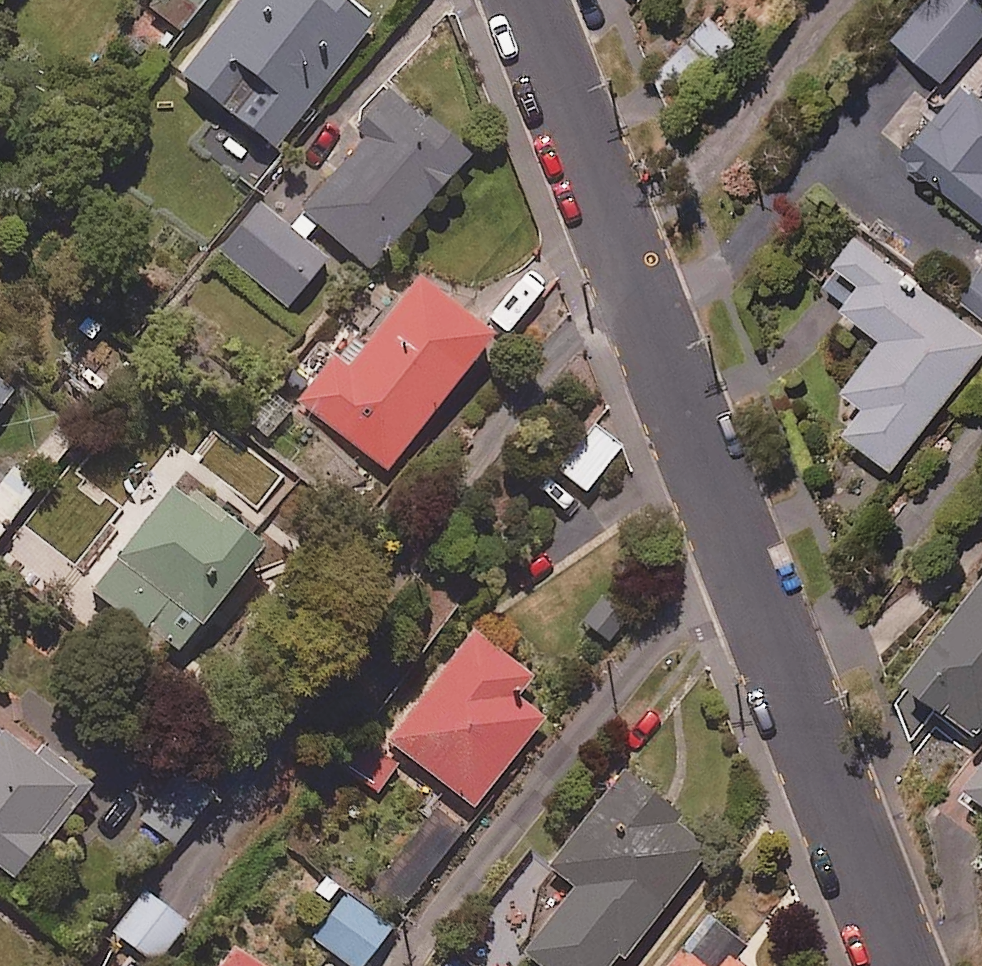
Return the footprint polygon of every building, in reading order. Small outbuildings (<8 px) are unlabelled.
[(336,0),(244,0),(179,82),(274,157),(374,30),(336,0)] [(977,0),(922,0),(892,41),(946,80),(981,31),(981,4),(977,0)] [(728,48),(701,24),(655,75),(682,99),(728,48)] [(960,83),(903,157),(981,218),(981,100),(960,83)] [(362,145),(302,216),(291,229),(308,243),(319,230),(372,275),(469,161),(390,95),(354,138),(362,145)] [(328,262),(261,208),(222,256),(289,311),(328,262)] [(860,243),(825,289),(851,309),(842,319),(882,350),(846,396),(864,410),(845,436),(894,474),(981,359),(981,335),(860,243)] [(386,480),(499,342),(427,283),(436,272),(420,258),(380,307),(394,320),(347,377),(333,365),(298,408),(386,480)] [(967,306),(981,318),(981,288),(967,306)] [(0,387),(0,415),(14,397),(0,387)] [(622,452),(595,430),(559,474),(586,496),(622,452)] [(13,475),(0,493),(0,542),(37,492),(13,475)] [(265,558),(182,488),(95,593),(178,662),(265,558)] [(911,688),(981,741),(981,740),(981,593),(911,688)] [(627,623),(592,602),(573,634),(608,655),(627,623)] [(459,623),(344,769),(378,796),(408,758),(476,812),(546,724),(518,702),(535,682),(503,657),(459,623)] [(14,887),(93,793),(27,737),(17,750),(0,736),(0,875),(14,887)] [(624,778),(551,873),(577,894),(525,962),(531,965),(616,965),(620,961),(625,965),(708,857),(674,832),(681,823),(624,778)] [(968,798),(981,808),(981,779),(968,798)] [(458,841),(426,816),(371,887),(403,912),(458,841)] [(143,897),(114,938),(153,965),(162,965),(188,929),(143,897)] [(349,898),(316,939),(349,965),(366,965),(392,933),(349,898)] [(709,923),(677,965),(737,965),(748,953),(709,923)] [(235,952),(225,965),(254,965),(235,952)]
